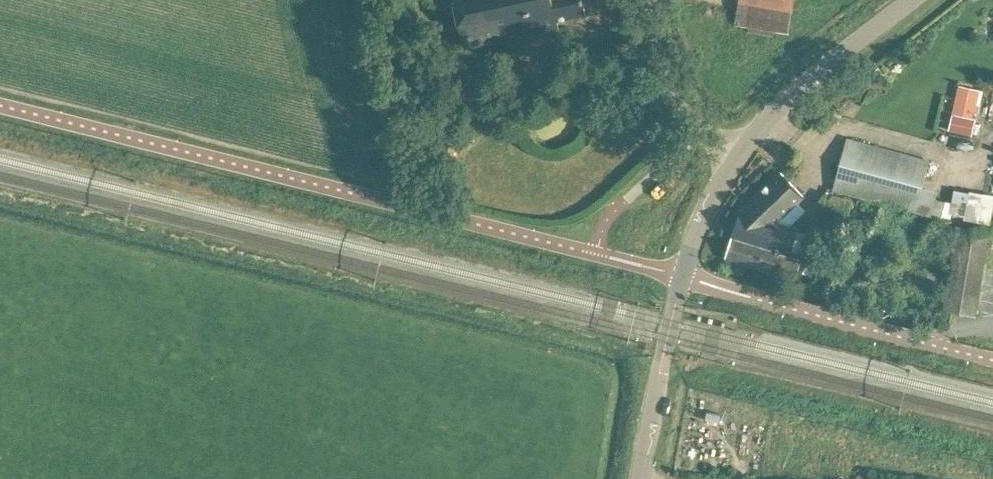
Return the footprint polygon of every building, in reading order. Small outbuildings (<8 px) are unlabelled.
[(463,45),(558,26),(557,20),(567,19),(586,14),(583,0),(454,0),(463,45)] [(788,32),(794,0),(739,0),(735,24),(788,32)] [(957,99),(953,113),(973,117),(977,103),(957,99)] [(954,116),(951,129),(972,134),(975,120),(954,116)] [(833,190),(853,196),(916,208),(930,158),(867,143),(848,138),(833,190)] [(740,210),(731,238),(789,255),(797,228),(778,222),(804,197),(794,186),(780,172),(740,210)] [(990,221),(992,199),(992,195),(951,189),(947,214),(990,221)] [(834,196),(830,213),(848,218),(853,201),(834,196)] [(958,228),(948,289),(945,309),(976,316),(989,233),(958,228)] [(789,255),(731,238),(725,257),(796,278),(802,259),(789,255)] [(853,478),(866,478),(872,473),(865,467),(853,478)]
